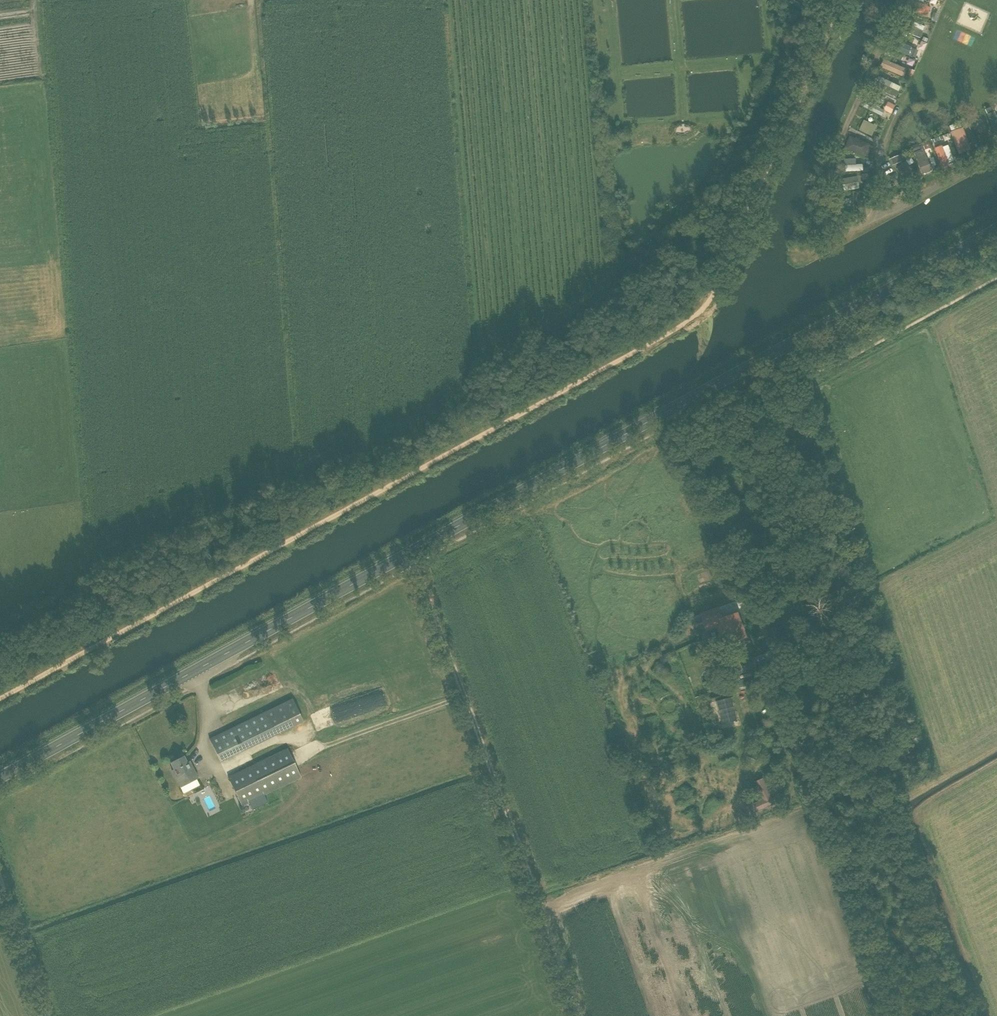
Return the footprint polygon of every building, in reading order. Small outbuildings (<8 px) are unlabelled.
[(907,43),(905,53),(915,55),(917,45),(907,43)] [(915,71),(909,69),(905,78),(911,80),(915,71)] [(875,88),(898,96),(902,85),(878,77),(875,88)] [(866,99),(863,106),(882,116),(885,110),(892,113),(896,105),(887,101),(884,107),(866,99)] [(864,119),(859,131),(873,137),(878,125),(864,119)] [(950,128),(959,155),(973,150),(964,124),(950,128)] [(850,136),(845,149),(871,158),(876,145),(850,136)] [(932,171),(925,143),(914,146),(921,174),(932,171)] [(955,162),(949,143),(935,148),(941,167),(955,162)] [(900,153),(890,160),(904,180),(914,174),(900,153)] [(844,177),(846,190),(859,188),(858,175),(844,177)] [(719,607),(700,614),(703,621),(697,624),(698,626),(704,624),(707,633),(717,629),(721,639),(725,637),(728,645),(747,638),(738,615),(723,619),(721,612),(720,612),(719,607)] [(747,667),(749,672),(758,669),(752,656),(741,660),(744,668),(747,667)] [(210,739),(221,762),(303,722),(292,699),(210,739)] [(268,802),(264,795),(301,777),(288,749),(228,778),(242,806),(249,802),(252,810),(268,802)] [(174,769),(172,770),(181,788),(199,778),(190,761),(187,762),(184,756),(171,763),(174,769)]
